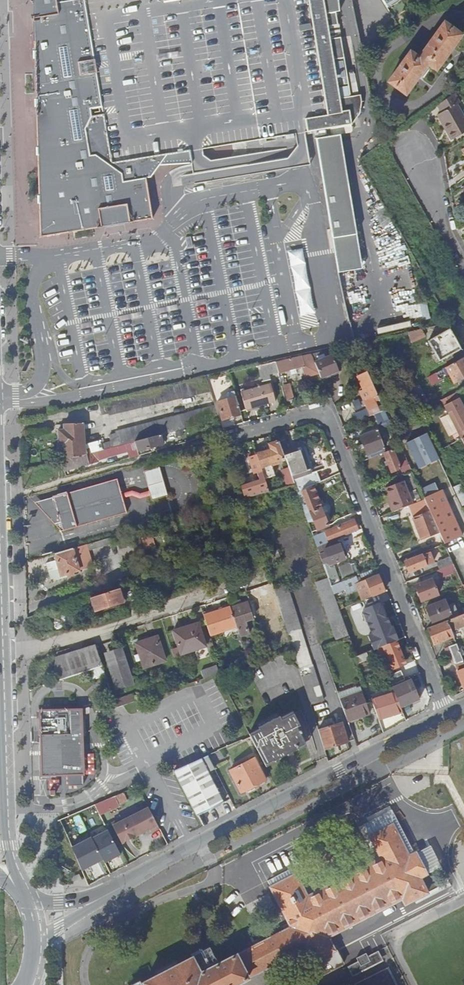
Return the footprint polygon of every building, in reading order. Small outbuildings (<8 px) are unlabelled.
[(33,1),(33,2),(33,4),(33,5),(34,6),(35,7),(36,7),(37,8),(39,8),(40,14),(32,15),(39,235),(151,216),(144,175),(149,174),(168,151),(196,147),(269,135),(284,133),(285,136),(292,135),(292,131),(323,126),(324,134),(330,133),(330,126),(350,122),(362,106),(360,91),(340,94),(334,62),(331,41),(329,28),(326,14),(324,0),(33,0),(33,1)] [(336,12),(326,14),(329,28),(338,27),(336,12)] [(409,53),(388,83),(405,96),(427,66),(435,72),(461,35),(444,23),(418,59),(409,53)] [(341,39),(331,41),(334,62),(345,60),(341,39)] [(457,105),(459,103),(454,93),(437,105),(441,113),(437,115),(451,140),(463,133),(463,118),(457,105)] [(356,232),(339,132),(330,133),(324,134),(315,136),(332,236),(356,232)] [(269,135),(196,147),(197,156),(271,145),(269,135)] [(356,232),(332,236),(337,270),(361,266),(356,232)] [(304,248),(290,250),(302,315),(317,312),(304,248)] [(424,328),(410,331),(412,340),(426,337),(424,328)] [(450,328),(428,340),(435,353),(433,354),(437,362),(443,359),(444,361),(454,357),(452,354),(462,349),(461,346),(463,345),(460,339),(457,340),(450,328)] [(325,350),(311,353),(315,362),(328,356),(325,350)] [(315,362),(311,353),(302,355),(302,356),(276,362),(279,372),(290,369),(295,368),(302,366),(305,376),(319,373),(315,363),(315,362)] [(319,373),(321,377),(338,370),(332,355),(328,356),(315,362),(315,363),(319,373)] [(446,367),(455,383),(463,377),(463,357),(446,367)] [(266,364),(258,366),(262,381),(270,379),(266,364)] [(355,414),(357,420),(374,414),(385,409),(368,372),(358,377),(363,389),(360,391),(365,400),(364,400),(368,409),(355,414)] [(211,390),(207,377),(99,402),(102,414),(108,412),(109,414),(211,390)] [(290,382),(283,384),(287,400),(294,398),(290,382)] [(418,383),(406,389),(417,413),(430,406),(418,383)] [(270,384),(242,392),(247,411),(275,403),(270,384)] [(462,438),(463,437),(463,409),(462,405),(460,404),(460,403),(460,402),(457,394),(443,400),(462,438)] [(241,414),(236,396),(218,401),(223,419),(241,414)] [(220,419),(216,405),(115,432),(116,434),(109,436),(111,442),(102,444),(103,449),(117,446),(129,443),(135,441),(161,434),(176,430),(186,428),(220,419)] [(385,409),(374,414),(380,429),(391,424),(385,409)] [(61,448),(62,461),(85,454),(84,422),(65,423),(65,428),(59,429),(60,448),(61,448)] [(377,429),(360,436),(368,455),(384,448),(377,429)] [(419,468),(439,458),(427,432),(407,442),(419,468)] [(137,448),(138,451),(164,444),(161,434),(135,441),(137,448)] [(137,448),(135,441),(129,443),(131,450),(137,448)] [(270,464),(276,462),(286,459),(283,452),(279,441),(270,444),(271,449),(257,454),(259,460),(262,467),(270,464)] [(286,459),(290,470),(295,484),(298,491),(312,485),(325,480),(321,470),(315,472),(303,442),(290,447),(290,449),(283,452),(286,459)] [(98,461),(97,459),(119,453),(118,449),(117,446),(95,452),(85,454),(62,461),(65,470),(98,461)] [(393,449),(384,453),(391,472),(400,468),(393,449)] [(254,474),(263,471),(262,467),(259,460),(257,454),(257,452),(254,453),(254,455),(249,457),(254,474)] [(401,457),(407,472),(412,470),(405,455),(401,457)] [(151,495),(166,491),(159,466),(144,471),(151,495)] [(290,470),(284,472),(289,486),(295,484),(290,470)] [(31,502),(52,517),(60,523),(61,521),(62,524),(125,505),(117,478),(54,496),(31,502)] [(265,478),(241,486),(245,497),(250,496),(249,493),(265,488),(266,491),(269,490),(265,478)] [(389,502),(394,512),(410,505),(413,503),(404,481),(387,488),(392,501),(389,502)] [(424,487),(427,494),(438,489),(435,482),(424,487)] [(322,507),(321,508),(312,485),(298,491),(307,517),(312,515),(317,530),(329,526),(322,507)] [(443,489),(424,497),(425,499),(439,532),(444,543),(462,535),(443,489)] [(166,491),(151,495),(152,499),(167,495),(166,491)] [(439,532),(425,499),(417,502),(413,503),(410,505),(415,517),(413,518),(422,539),(439,532)] [(354,520),(313,536),(317,547),(336,540),(359,530),(354,520)] [(112,543),(110,537),(90,543),(91,549),(112,543)] [(336,540),(317,547),(323,563),(328,561),(329,564),(345,559),(340,545),(338,545),(336,540)] [(74,548),(55,553),(62,575),(68,573),(80,569),(74,548)] [(278,550),(264,554),(267,563),(280,558),(278,550)] [(417,554),(405,559),(410,572),(434,562),(430,552),(427,553),(418,556),(417,554)] [(437,562),(440,569),(453,563),(450,556),(437,562)] [(452,565),(437,570),(440,578),(455,572),(452,565)] [(359,583),(356,576),(335,584),(331,586),(334,594),(357,584),(363,600),(374,596),(385,591),(378,575),(359,583)] [(438,590),(437,588),(436,586),(435,584),(434,582),(434,579),(416,585),(421,601),(439,594),(438,590)] [(287,585),(274,589),(278,602),(281,609),(282,612),(285,623),(289,633),(302,629),(287,585)] [(119,588),(90,597),(94,611),(123,601),(119,588)] [(387,597),(385,591),(374,596),(375,598),(373,599),(374,602),(376,601),(377,601),(387,597)] [(285,623),(282,612),(281,609),(276,610),(270,594),(250,601),(255,617),(275,611),(277,617),(278,617),(280,624),(285,623)] [(447,620),(453,618),(445,599),(427,607),(434,625),(447,620)] [(248,601),(231,607),(237,626),(240,636),(250,633),(246,621),(253,618),(248,601)] [(386,605),(374,609),(375,612),(374,613),(379,628),(394,623),(389,608),(388,608),(386,605)] [(204,615),(210,635),(237,626),(231,607),(204,615)] [(60,628),(54,609),(48,610),(50,619),(54,630),(60,628)] [(453,618),(447,620),(451,630),(463,625),(463,613),(453,618)] [(434,644),(454,636),(451,630),(447,620),(434,625),(428,628),(434,644)] [(199,622),(174,630),(181,654),(206,646),(199,622)] [(397,640),(399,639),(395,631),(393,632),(390,624),(370,633),(376,649),(377,648),(386,671),(406,663),(397,640)] [(313,665),(302,629),(289,633),(294,649),(300,669),(313,665)] [(149,634),(136,639),(145,667),(166,660),(158,635),(151,638),(149,634)] [(457,643),(445,648),(447,655),(446,655),(447,659),(454,657),(463,682),(463,661),(457,643)] [(103,665),(101,660),(95,644),(71,651),(70,648),(57,651),(59,655),(56,656),(53,681),(103,665)] [(123,647),(105,653),(117,689),(134,683),(123,647)] [(366,653),(357,657),(359,663),(369,660),(366,653)] [(300,669),(311,704),(324,700),(313,665),(300,669)] [(405,680),(401,670),(388,676),(392,685),(405,680)] [(395,692),(395,694),(401,708),(420,700),(412,680),(393,688),(394,692),(395,692)] [(393,688),(371,696),(372,700),(379,719),(402,711),(401,708),(395,694),(395,692),(394,692),(393,688)] [(364,692),(341,700),(348,721),(371,713),(364,692)] [(116,707),(127,704),(125,697),(114,700),(116,707)] [(36,707),(37,733),(40,732),(39,710),(54,710),(54,706),(36,707)] [(81,709),(81,719),(84,718),(84,706),(65,706),(65,710),(81,709)] [(82,739),(81,719),(81,709),(65,710),(54,710),(39,710),(40,732),(40,740),(41,745),(42,775),(57,775),(68,775),(83,774),(82,744),(82,739)] [(251,736),(266,764),(274,760),(274,761),(298,749),(298,748),(305,744),(301,734),(302,733),(299,727),(300,726),(294,713),(282,719),(280,716),(259,727),(261,731),(252,735),(251,736)] [(341,722),(318,729),(325,750),(348,743),(341,722)] [(83,774),(68,775),(68,778),(87,777),(86,744),(82,744),(83,774)] [(42,775),(41,745),(37,745),(39,779),(57,778),(57,775),(42,775)] [(204,769),(213,764),(208,755),(174,770),(201,823),(225,811),(223,805),(224,805),(225,804),(216,784),(213,786),(204,769)] [(255,757),(230,770),(242,792),(256,784),(259,785),(265,782),(266,779),(255,757)] [(122,792),(95,804),(96,807),(100,814),(119,805),(119,804),(127,799),(124,792),(122,792)] [(79,811),(81,816),(89,813),(88,810),(90,809),(89,807),(79,811)] [(112,823),(121,841),(129,837),(130,839),(138,835),(135,831),(140,828),(143,833),(151,828),(153,832),(160,828),(149,807),(131,816),(130,813),(112,823)] [(74,819),(81,816),(79,811),(61,819),(64,827),(75,822),(74,819)] [(427,894),(419,878),(425,875),(414,854),(408,857),(392,825),(369,836),(380,859),(306,897),(295,875),(270,888),(290,928),(252,947),(199,974),(191,958),(176,966),(174,963),(155,973),(157,976),(143,984),(235,984),(305,949),(319,976),(341,965),(332,947),(327,937),(401,899),(404,905),(427,894)] [(74,829),(66,832),(73,850),(74,852),(75,851),(82,848),(74,829)] [(90,836),(82,840),(88,850),(95,846),(90,836)] [(111,867),(124,861),(116,846),(103,852),(111,867)] [(92,871),(82,848),(75,851),(85,874),(92,871)] [(80,879),(78,873),(69,877),(72,882),(80,879)] [(327,937),(332,947),(341,942),(336,933),(327,937)] [(346,967),(352,977),(383,961),(377,951),(367,957),(369,962),(360,967),(357,962),(346,967)] [(365,953),(355,958),(357,962),(360,967),(369,962),(367,957),(365,953)]
